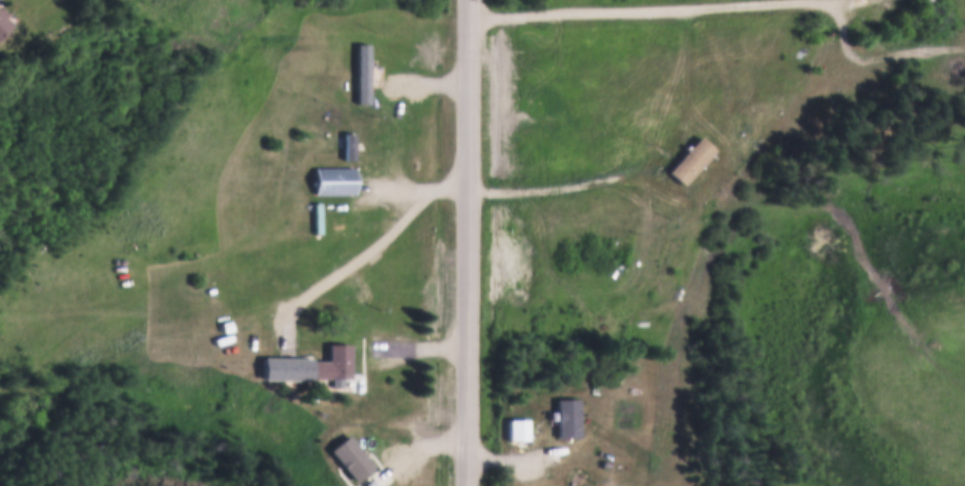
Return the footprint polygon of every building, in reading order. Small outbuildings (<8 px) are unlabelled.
[(10,29),(1,20),(5,17),(0,12),(0,38),(10,29)] [(370,60),(378,60),(378,84),(370,84),(370,102),(356,102),(356,42),(370,42),(370,60)] [(698,133),(714,147),(682,182),(667,169),(698,133)] [(313,165),(355,165),(355,193),(313,193),(313,165)] [(328,376),(307,376),(307,358),(326,358),(326,342),(348,342),(348,376),(339,376),(339,383),(328,383),(328,376)] [(556,397),(577,397),(577,434),(556,434),(556,397)] [(527,417),(527,438),(506,438),(506,417),(527,417)] [(347,432),(372,465),(352,480),(327,448),(347,432)] [(375,485),(374,485),(364,485),(362,483),(370,477),(375,485)]
